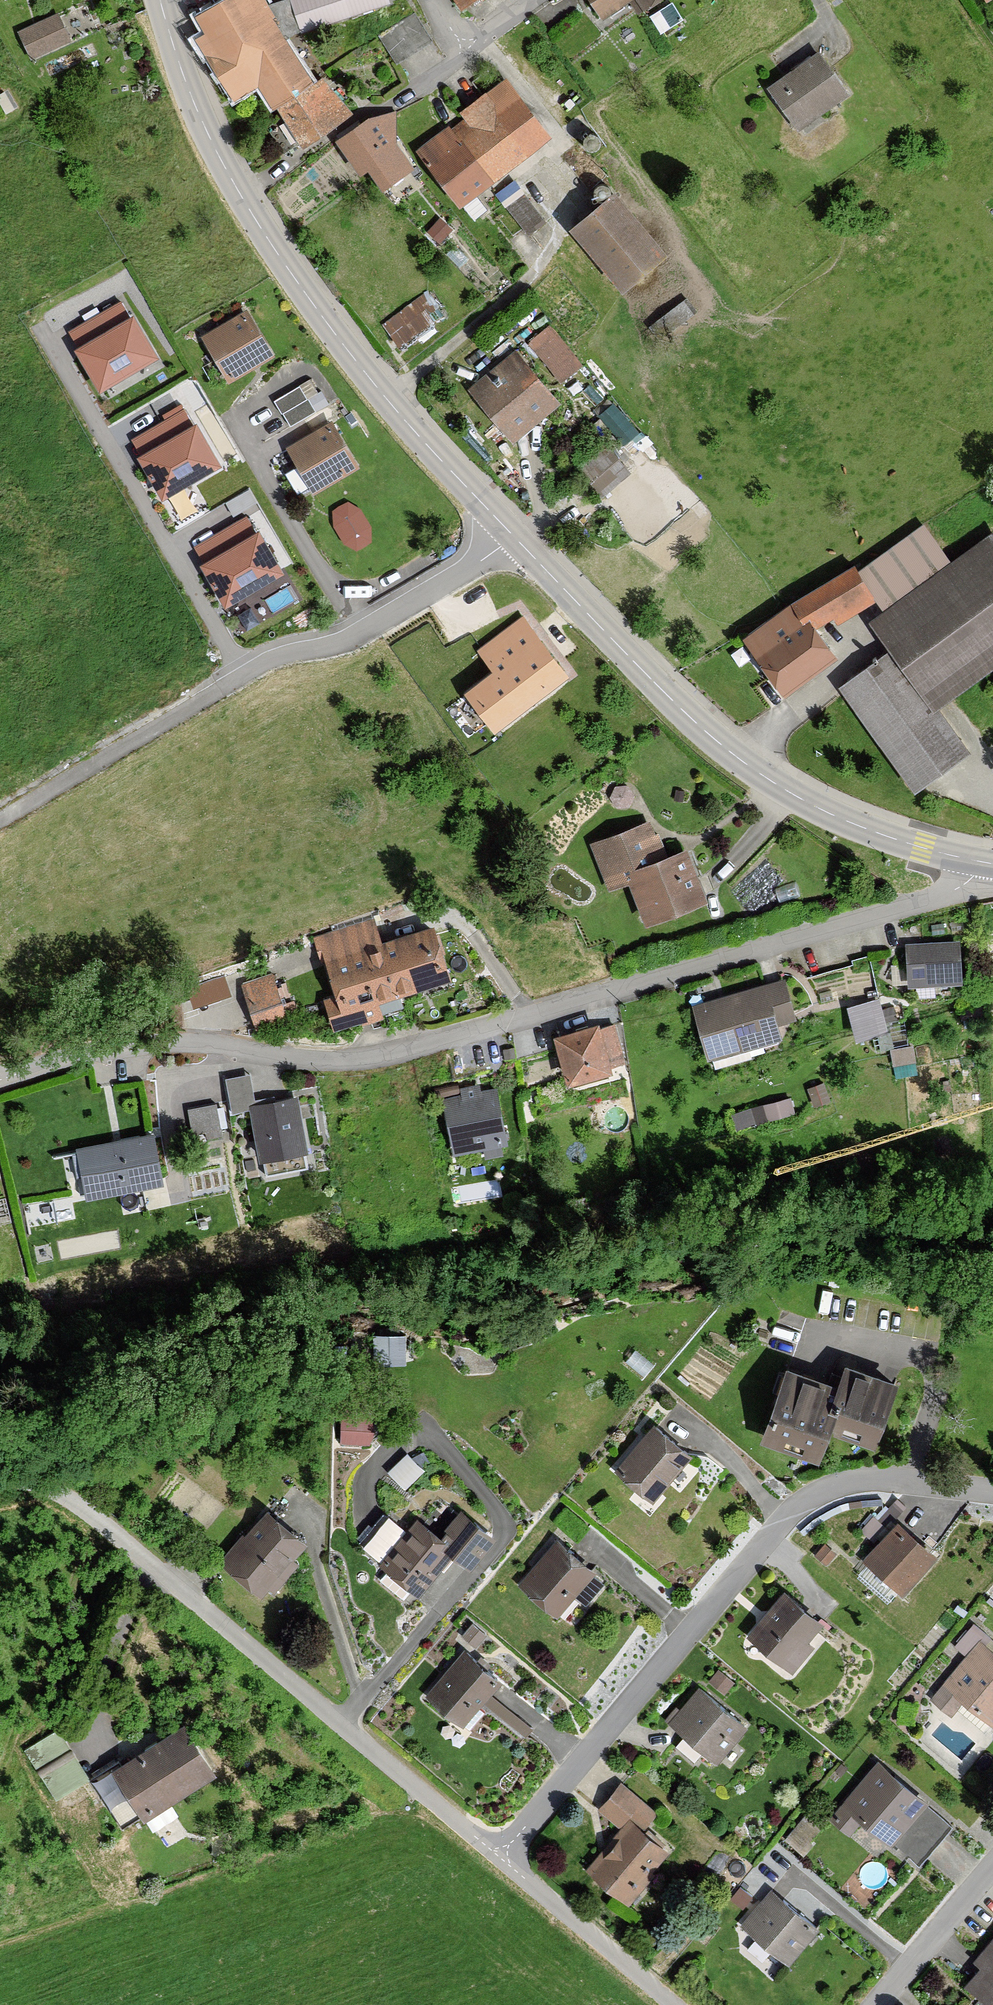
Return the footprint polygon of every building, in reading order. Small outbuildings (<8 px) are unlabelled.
[(315,84),(286,40),(385,3),(384,0),(282,0),(268,5),(266,0),(220,0),(192,14),(205,35),(195,40),(235,103),(257,89),(271,113),(277,109),(315,84)] [(456,10),(471,0),(450,0),(456,10)] [(595,20),(625,0),(581,0),(595,20)] [(634,11),(651,0),(626,0),(634,11)] [(54,15),(14,37),(26,60),(67,38),(54,15)] [(412,15),(375,38),(392,65),(429,41),(412,15)] [(816,54),(762,91),(789,131),(843,94),(816,54)] [(315,84),(277,109),(304,150),(355,115),(322,78),(315,84)] [(542,141),(499,81),(452,114),(458,123),(410,156),(446,208),(542,141)] [(370,115),(330,145),(349,176),(360,172),(372,187),(404,165),(389,140),(395,113),(370,115)] [(508,202),(529,226),(544,212),(523,189),(508,202)] [(654,254),(604,192),(558,229),(607,291),(654,254)] [(383,318),(403,344),(448,309),(429,284),(383,318)] [(99,383),(157,348),(134,309),(75,344),(99,383)] [(240,310),(195,336),(222,383),(267,357),(240,310)] [(563,378),(587,360),(554,317),(530,335),(563,378)] [(509,353),(462,395),(507,445),(554,403),(509,353)] [(308,381),(270,404),(288,432),(325,409),(308,381)] [(628,412),(622,416),(616,404),(608,408),(624,438),(638,430),(628,412)] [(200,415),(136,448),(158,489),(221,455),(200,415)] [(327,424),(281,449),(307,495),(353,470),(327,424)] [(612,441),(586,460),(606,486),(632,467),(612,441)] [(252,484),(233,491),(239,506),(258,499),(252,484)] [(354,546),(377,531),(353,494),(329,509),(354,546)] [(988,531),(944,561),(920,526),(852,573),(869,598),(878,611),(861,623),(880,651),(829,686),(902,791),(962,750),(930,703),(992,660),(992,538),(988,531)] [(277,567),(253,528),(197,562),(222,601),(277,567)] [(852,573),(845,564),(783,607),(794,623),(747,655),(774,695),(829,658),(814,636),(869,598),(852,573)] [(489,671),(457,696),(486,734),(561,675),(517,619),(475,653),(489,671)] [(647,823),(586,845),(602,888),(621,882),(636,924),(699,902),(680,848),(659,856),(647,823)] [(368,923),(308,943),(329,1005),(317,1009),(326,1035),(374,1018),(369,1004),(441,980),(423,925),(374,941),(368,923)] [(957,946),(909,948),(911,985),(959,983),(957,946)] [(775,981),(683,1009),(699,1061),(771,1039),(767,1026),(787,1020),(775,981)] [(272,984),(241,995),(253,1029),(284,1018),(272,984)] [(873,1000),(846,1006),(853,1041),(881,1035),(873,1000)] [(589,1024),(543,1037),(556,1084),(600,1072),(598,1065),(618,1059),(608,1024),(591,1029),(589,1024)] [(251,1070),(225,1076),(231,1110),(252,1106),(262,1156),(308,1147),(297,1092),(257,1100),(251,1070)] [(497,1085),(445,1095),(456,1150),(508,1141),(497,1085)] [(214,1108),(188,1114),(195,1144),(221,1137),(214,1108)] [(147,1136),(71,1152),(81,1198),(157,1181),(147,1136)] [(828,1389),(775,1370),(749,1445),(809,1466),(821,1433),(868,1449),(890,1384),(836,1365),(828,1389)] [(343,1406),(342,1438),(374,1439),(375,1407),(343,1406)] [(648,1428),(610,1475),(648,1504),(685,1458),(648,1428)] [(407,1484),(426,1464),(408,1447),(389,1467),(407,1484)] [(390,1508),(365,1542),(383,1555),(408,1522),(390,1508)] [(302,1543),(260,1510),(215,1569),(257,1601),(302,1543)] [(437,1544),(410,1523),(374,1568),(414,1598),(445,1559),(464,1574),(490,1541),(459,1517),(437,1544)] [(893,1522),(858,1563),(897,1596),(932,1556),(893,1522)] [(591,1575),(552,1543),(514,1590),(553,1622),(591,1575)] [(818,1624),(779,1597),(747,1644),(786,1671),(818,1624)] [(976,1642),(929,1702),(950,1718),(960,1704),(985,1724),(992,1714),(992,1655),(976,1642)] [(495,1683),(458,1654),(420,1700),(458,1730),(495,1683)] [(744,1728),(694,1689),(663,1728),(713,1767),(744,1728)] [(26,1744),(58,1793),(92,1771),(60,1722),(26,1744)] [(177,1729),(105,1771),(135,1822),(208,1779),(177,1729)] [(927,1803),(873,1762),(827,1822),(850,1839),(857,1829),(889,1853),(927,1803)] [(648,1811),(616,1785),(595,1811),(617,1828),(578,1875),(620,1909),(665,1855),(633,1828),(648,1811)] [(817,1930),(767,1892),(739,1929),(789,1967),(817,1930)] [(960,1990),(977,2004),(992,2004),(992,1937),(970,1963),(977,1970),(960,1990)]
